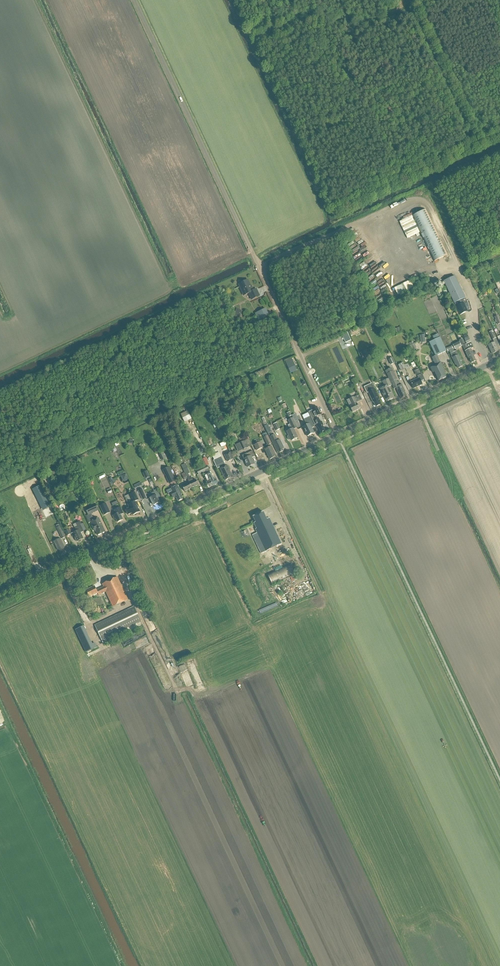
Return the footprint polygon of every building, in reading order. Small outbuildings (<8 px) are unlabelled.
[(414,211),(403,216),(404,219),(413,215),(434,261),(448,254),(426,208),(415,214),(414,211)] [(404,221),(392,228),(393,231),(406,224),(404,221)] [(399,239),(411,233),(410,230),(398,236),(399,239)] [(410,260),(422,253),(420,250),(408,257),(410,260)] [(443,282),(459,316),(467,312),(464,305),(467,304),(454,276),(443,282)] [(248,280),(239,285),(241,289),(244,290),(246,295),(249,294),(252,300),(260,296),(257,290),(253,291),(248,280)] [(266,309),(258,312),(261,319),(269,315),(266,309)] [(435,372),(439,381),(446,378),(444,374),(446,373),(441,363),(441,364),(437,356),(447,351),(441,338),(430,343),(436,356),(432,358),(436,366),(431,368),(433,373),(435,372)] [(496,339),(493,340),(494,343),(488,346),(492,355),(499,351),(496,346),(499,345),(496,339)] [(470,359),(471,363),(476,361),(473,356),(474,356),(471,349),(473,348),(471,342),(465,345),(463,340),(461,342),(463,346),(469,359),(470,359)] [(456,365),(458,369),(463,367),(460,362),(461,361),(456,351),(450,354),(456,365)] [(289,369),(295,366),(292,359),(286,362),(289,369)] [(396,388),(401,398),(406,396),(404,392),(405,392),(402,385),(399,387),(391,369),(386,372),(394,389),(396,388)] [(411,383),(414,389),(422,385),(421,382),(425,380),(422,374),(418,377),(419,379),(411,383)] [(361,388),(356,378),(352,380),(357,390),(361,388)] [(389,379),(383,382),(386,387),(381,389),(387,402),(395,398),(390,387),(392,386),(389,379)] [(374,402),(377,407),(380,405),(378,401),(379,400),(374,389),(371,384),(364,387),(367,394),(371,392),(373,398),(371,399),(373,403),(374,402)] [(356,412),(356,411),(360,409),(357,403),(362,400),(360,395),(354,398),(350,399),(353,405),(350,407),(353,412),(354,412),(356,412)] [(322,422),(321,423),(319,418),(318,419),(317,417),(321,415),(317,407),(312,409),(312,411),(309,412),(315,425),(316,425),(318,428),(319,428),(321,433),(322,432),(323,433),(324,432),(324,431),(325,431),(323,426),(324,426),(322,422)] [(303,427),(307,437),(314,433),(312,428),(315,427),(312,421),(310,417),(304,420),(306,423),(307,425),(303,427)] [(291,440),(291,441),(298,438),(294,429),(297,428),(295,423),(293,418),(289,420),(290,424),(288,425),(290,430),(287,432),(289,436),(288,436),(288,438),(289,440),(290,441),(291,440)] [(195,444),(200,442),(195,434),(191,437),(195,444)] [(267,445),(272,443),(268,434),(263,437),(267,445)] [(270,437),(273,443),(277,452),(279,451),(280,453),(284,451),(283,449),(284,449),(280,440),(278,441),(275,435),(270,437)] [(261,441),(254,444),(257,451),(264,447),(261,441)] [(265,449),(270,460),(276,457),(272,446),(265,449)] [(244,459),(248,467),(255,464),(252,458),(255,457),(253,451),(247,454),(248,457),(244,459)] [(225,456),(228,462),(234,459),(231,453),(225,456)] [(220,468),(226,480),(233,477),(228,466),(226,466),(222,457),(214,461),(217,469),(220,468)] [(201,460),(204,467),(207,466),(209,465),(205,458),(201,460)] [(190,473),(185,463),(181,465),(186,475),(190,473)] [(209,470),(207,466),(204,467),(203,465),(196,469),(198,475),(209,470)] [(171,466),(163,468),(167,483),(176,481),(171,466)] [(125,470),(120,472),(123,481),(128,479),(125,470)] [(207,474),(213,486),(217,484),(215,479),(213,480),(210,472),(207,474)] [(207,483),(209,488),(213,486),(207,474),(204,475),(208,482),(207,483)] [(187,479),(190,483),(192,488),(199,485),(197,480),(194,481),(193,477),(191,478),(190,476),(189,476),(187,477),(187,479)] [(183,487),(185,492),(192,488),(190,483),(183,487)] [(179,501),(183,499),(181,495),(182,494),(178,486),(171,489),(173,493),(171,493),(173,497),(176,496),(179,501)] [(40,504),(47,500),(42,489),(34,493),(40,504)] [(154,492),(151,494),(152,497),(150,498),(154,506),(160,503),(157,497),(160,496),(157,490),(154,491),(154,492)] [(132,513),(133,515),(140,512),(135,502),(139,500),(135,492),(129,495),(132,503),(128,505),(130,508),(126,510),(128,515),(132,513)] [(89,515),(99,511),(96,504),(86,509),(89,515)] [(105,504),(99,507),(104,516),(110,513),(105,504)] [(115,520),(116,519),(118,523),(123,520),(121,516),(121,515),(124,514),(121,508),(114,511),(116,515),(113,516),(115,520)] [(253,517),(256,523),(254,523),(257,529),(256,529),(258,533),(257,533),(266,552),(282,545),(270,518),(267,520),(263,512),(253,517)] [(95,531),(96,531),(98,535),(105,532),(102,526),(102,527),(101,525),(101,524),(99,519),(92,522),(93,525),(92,526),(95,531)] [(81,533),(84,532),(81,525),(82,524),(81,522),(76,524),(78,526),(75,528),(77,531),(73,533),(76,538),(75,538),(75,539),(76,541),(77,541),(77,542),(78,541),(79,542),(80,542),(81,542),(81,541),(81,540),(84,539),(81,533)] [(56,528),(62,539),(66,537),(60,526),(56,528)] [(58,550),(59,549),(62,555),(66,553),(65,551),(66,551),(61,538),(54,542),(58,550)] [(295,574),(291,564),(267,574),(272,584),(295,574)] [(102,585),(103,587),(96,590),(94,587),(86,590),(90,598),(98,594),(99,596),(106,592),(113,607),(128,600),(118,577),(102,585)] [(125,634),(123,630),(141,621),(134,607),(95,626),(104,644),(125,634)] [(76,630),(86,653),(95,649),(84,626),(76,630)]
